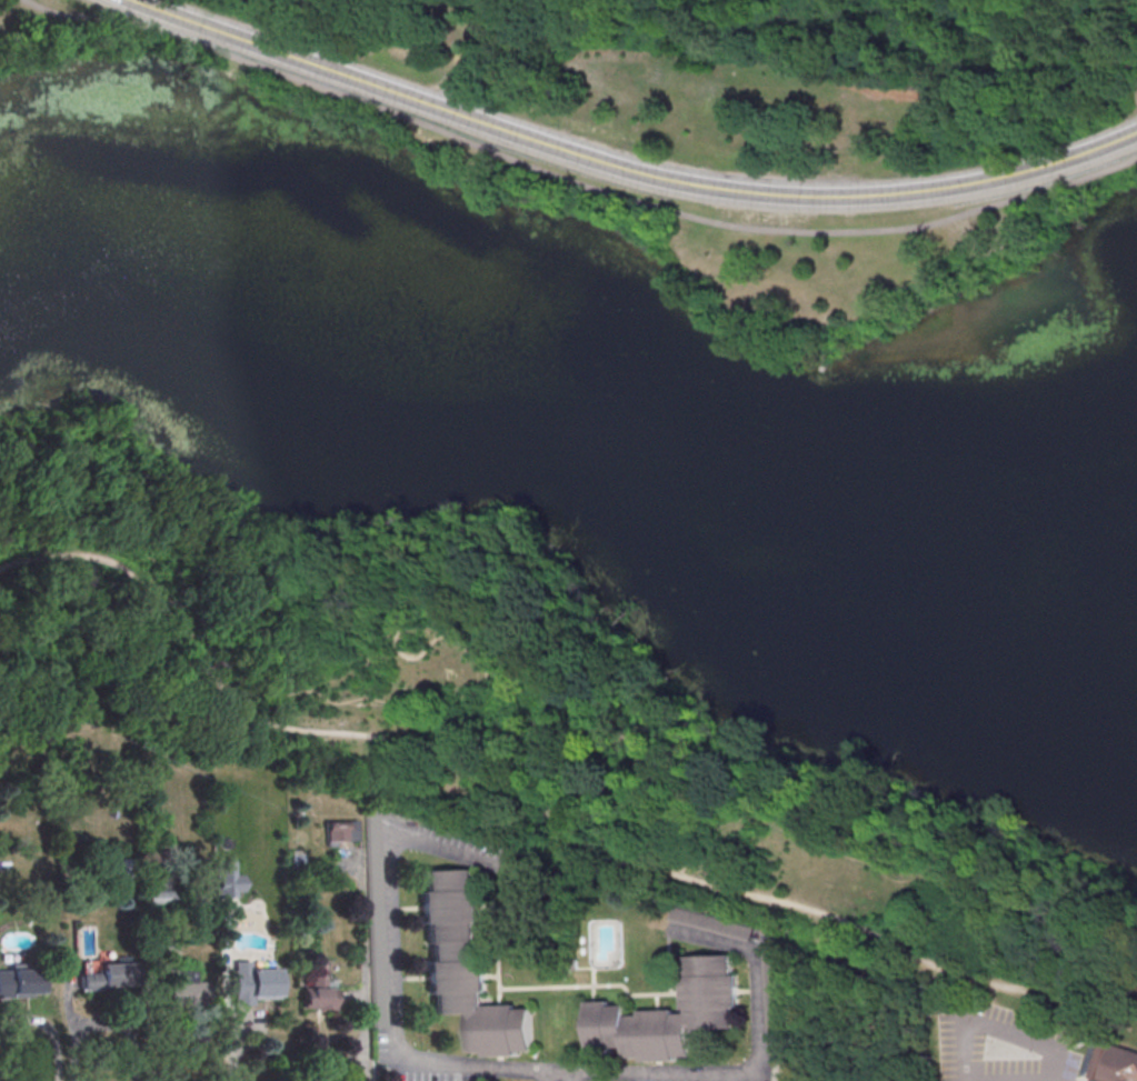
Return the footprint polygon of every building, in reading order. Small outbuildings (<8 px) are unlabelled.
[(357,821),(326,821),(326,841),(357,841),(357,821)] [(427,872),(473,871),(475,891),(478,891),(479,924),(476,924),(476,941),(479,941),(480,962),(485,962),(486,994),(481,994),(481,1008),(516,1007),(516,1011),(531,1011),(532,1052),(517,1053),(517,1057),(485,1058),(485,1054),(469,1054),(467,1014),(437,1015),(436,995),(431,995),(430,964),(435,964),(433,945),(430,945),(429,925),(425,925),(423,893),(427,893),(427,872)] [(169,891),(144,891),(144,905),(169,905),(169,891)] [(686,959),(731,957),(732,977),(737,977),(738,1009),(734,1010),(735,1030),(691,1031),(692,1059),(677,1059),(677,1063),(642,1065),(642,1060),(627,1061),(627,1049),(614,1050),(614,1055),(590,1055),(588,1004),(611,1003),(611,1008),(627,1007),(628,1019),(641,1018),(641,1013),(674,1012),(674,1017),(688,1017),(688,1010),(684,1010),(682,979),(687,978),(686,959)] [(80,967),(134,965),(136,991),(81,993),(80,967)] [(47,998),(0,1000),(0,973),(46,971),(47,998)] [(197,972),(196,983),(208,983),(208,1010),(182,1009),(182,1007),(166,1007),(167,971),(197,972)] [(233,972),(279,971),(280,1000),(252,1001),(253,1008),(242,1008),(235,1008),(233,972)] [(302,990),(309,990),(310,978),(325,978),(325,990),(335,990),(333,1012),(316,1012),(316,1010),(302,1010),(302,990)] [(1094,1040),(1136,1054),(1136,1080),(1091,1080),(1081,1077),(1094,1040)]
